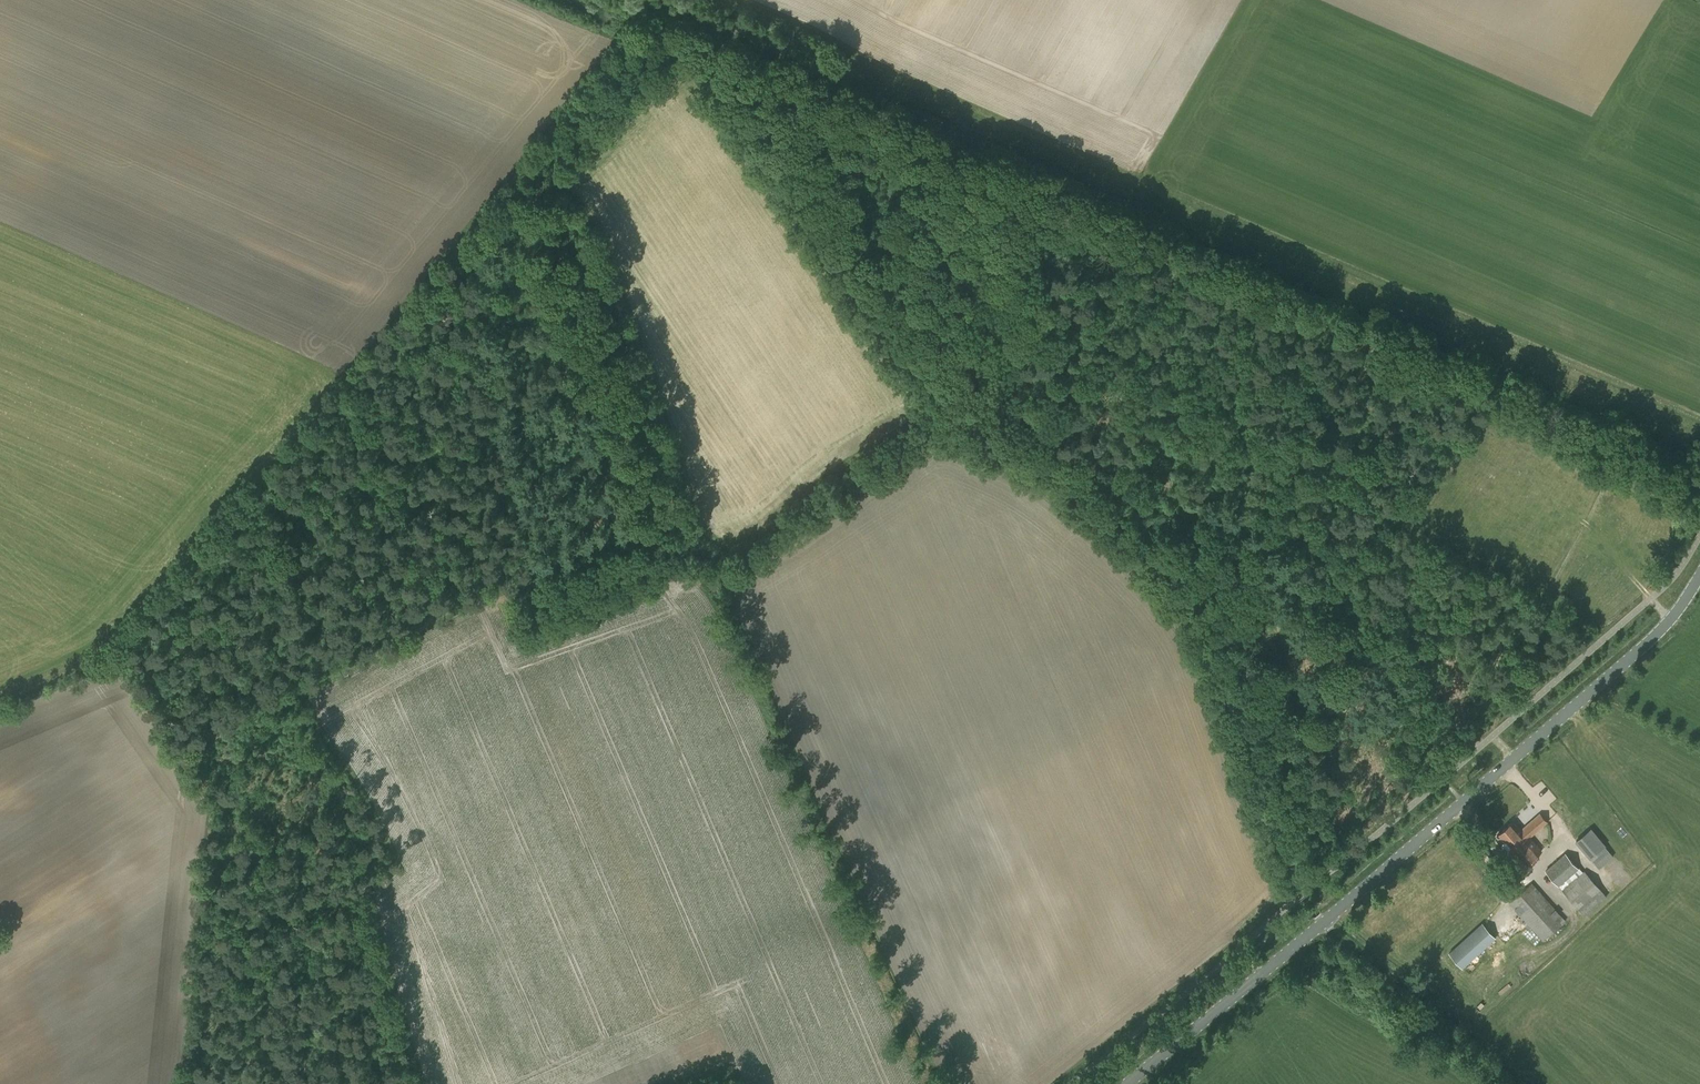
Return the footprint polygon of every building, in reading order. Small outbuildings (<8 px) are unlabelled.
[(1497,835),(1524,866),(1542,850),(1530,837),(1547,821),(1540,813),(1521,829),(1514,821),(1497,835)] [(1591,827),(1575,840),(1599,869),(1615,856),(1591,827)] [(1606,896),(1584,870),(1583,871),(1579,867),(1578,868),(1565,853),(1545,870),(1585,915),(1606,896)] [(1509,903),(1543,940),(1566,920),(1532,882),(1509,903)] [(1482,922),(1449,953),(1462,968),(1496,938),(1482,922)]
